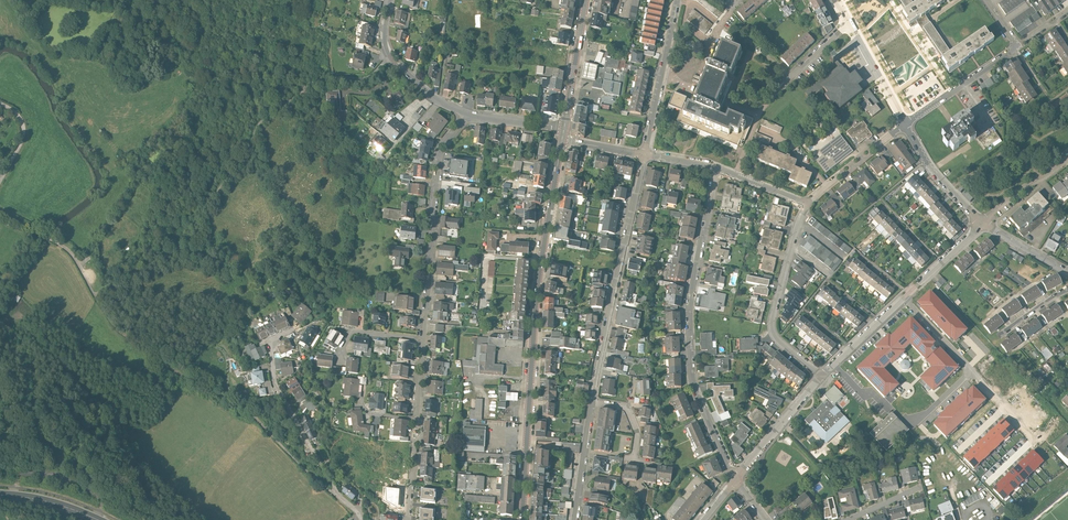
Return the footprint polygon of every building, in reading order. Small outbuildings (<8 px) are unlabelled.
[(560,11),(565,12),(574,13),(576,0),(561,0),(560,11)] [(593,15),(607,17),(608,10),(610,11),(612,0),(610,0),(596,0),(593,15)] [(634,0),(633,0),(629,20),(634,21),(635,21),(639,1),(634,0)] [(705,0),(701,0),(699,3),(718,18),(722,13),(705,0)] [(751,1),(758,9),(768,0),(752,0),(751,1)] [(815,12),(824,7),(821,0),(809,0),(815,12)] [(911,0),(900,0),(907,10),(914,5),(911,0)] [(917,3),(925,15),(929,12),(935,7),(936,8),(940,5),(936,0),(921,0),(917,3)] [(998,4),(1002,10),(1016,0),(1004,0),(998,4)] [(1023,0),(1016,0),(1002,10),(1006,15),(1024,2),(1023,0)] [(1051,0),(1046,0),(1044,1),(1050,11),(1056,7),(1051,0)] [(751,1),(738,12),(737,13),(744,20),(758,9),(751,1)] [(1050,11),(1044,1),(1038,5),(1045,15),(1050,11)] [(1039,11),(1033,2),(1031,4),(1036,12),(1039,11)] [(907,10),(903,12),(908,20),(907,21),(909,25),(920,18),(921,18),(925,15),(917,3),(914,5),(907,10)] [(663,6),(651,4),(649,9),(662,12),(663,6)] [(376,9),(364,6),(363,9),(361,15),(374,17),(376,9)] [(833,23),(825,7),(824,7),(815,12),(824,28),(833,23),(833,22),(833,23)] [(1034,13),(1030,8),(1010,22),(1013,28),(1034,13)] [(662,12),(649,9),(648,15),(661,18),(662,12)] [(712,25),(693,10),(689,15),(691,15),(709,30),(712,25)] [(404,12),(397,11),(395,24),(405,26),(405,25),(408,26),(408,23),(406,23),(408,13),(404,12)] [(574,13),(565,12),(564,20),(573,22),(574,13)] [(1037,13),(1031,17),(1035,22),(1040,18),(1037,13)] [(607,17),(593,15),(591,28),(601,30),(603,22),(606,22),(607,17)] [(661,18),(648,15),(647,21),(660,23),(661,18)] [(709,30),(691,15),(687,20),(705,34),(709,30)] [(951,53),(926,17),(919,22),(937,48),(935,49),(939,54),(940,53),(944,58),(951,53)] [(1035,22),(1031,17),(1015,28),(1018,34),(1035,22)] [(564,20),(561,20),(561,24),(562,24),(562,28),(572,29),(573,22),(564,20)] [(660,23),(647,21),(646,26),(658,29),(660,23)] [(367,27),(362,26),(360,36),(372,38),(375,29),(367,27)] [(658,29),(646,26),(645,32),(657,35),(658,29)] [(990,37),(984,30),(971,39),(979,52),(983,49),(983,48),(994,40),(991,36),(990,37)] [(1055,30),(1044,37),(1049,45),(1060,37),(1055,30)] [(408,33),(400,31),(397,42),(405,44),(408,33)] [(657,35),(645,32),(643,38),(656,40),(657,35)] [(570,36),(559,34),(557,46),(568,47),(570,36)] [(806,34),(794,47),(801,54),(814,42),(806,34)] [(372,38),(360,36),(358,45),(363,46),(370,48),(372,38)] [(1049,45),(1047,47),(1052,53),(1055,51),(1065,44),(1060,37),(1049,45)] [(643,38),(642,44),(649,45),(655,46),(656,40),(643,38)] [(971,39),(956,50),(964,62),(968,59),(968,58),(974,54),(975,55),(979,52),(971,39)] [(721,44),(712,66),(708,65),(707,65),(706,66),(706,67),(706,68),(707,69),(694,101),(695,102),(695,101),(698,103),(696,108),(684,103),(686,99),(673,94),(669,104),(682,109),(677,122),(738,146),(742,136),(746,137),(753,119),(730,110),(726,120),(716,116),(716,115),(717,115),(718,115),(719,115),(720,114),(720,113),(720,112),(720,111),(719,111),(715,109),(718,102),(720,103),(730,80),(725,78),(728,73),(733,75),(743,52),(721,44)] [(1055,51),(1059,57),(1067,51),(1067,49),(1065,44),(1055,51)] [(655,46),(649,45),(647,52),(651,53),(654,53),(656,47),(655,46)] [(794,47),(781,59),(789,67),(789,66),(801,54),(794,47)] [(417,52),(408,50),(406,60),(415,62),(417,52)] [(944,58),(942,59),(947,67),(946,68),(949,72),(959,64),(960,65),(964,62),(956,50),(951,53),(944,58)] [(1059,57),(1065,65),(1067,63),(1067,51),(1059,57)] [(598,53),(595,63),(600,65),(604,55),(598,53)] [(643,55),(633,53),(631,62),(641,64),(643,55)] [(361,57),(355,55),(352,68),(363,70),(366,58),(361,57)] [(850,76),(841,65),(840,65),(837,61),(837,60),(834,56),(830,60),(833,64),(835,63),(838,67),(806,93),(810,99),(824,89),(828,94),(825,96),(833,106),(835,104),(840,109),(847,104),(849,106),(851,104),(849,102),(862,92),(858,86),(862,82),(855,72),(850,76)] [(1015,58),(1004,66),(1010,74),(1019,67),(1021,66),(1015,58)] [(624,62),(605,59),(604,67),(612,68),(611,70),(617,70),(616,74),(622,75),(623,69),(627,70),(628,63),(624,62)] [(437,64),(431,63),(430,67),(428,77),(435,79),(436,79),(436,78),(437,72),(438,69),(436,69),(437,64)] [(592,81),(593,80),(594,80),(597,68),(585,65),(582,79),(592,81)] [(591,87),(602,89),(605,94),(618,96),(620,85),(615,84),(616,77),(610,76),(611,70),(612,68),(604,67),(604,69),(597,68),(594,80),(593,80),(592,81),(591,87)] [(1029,81),(1019,67),(1010,74),(1008,75),(1018,89),(1027,82),(1029,81)] [(916,78),(917,80),(928,72),(927,70),(916,78)] [(564,73),(555,71),(553,80),(563,81),(564,73)] [(456,76),(447,74),(444,89),(453,91),(456,76)] [(993,84),(989,79),(984,83),(988,88),(993,84)] [(553,80),(552,80),(551,86),(549,87),(549,89),(550,90),(550,91),(561,92),(563,81),(553,80)] [(470,85),(459,82),(458,87),(461,87),(460,92),(464,93),(464,94),(465,95),(466,93),(468,94),(470,85)] [(1018,89),(1016,90),(1019,95),(1021,94),(1024,99),(1023,99),(1026,104),(1037,97),(1027,82),(1018,89)] [(988,88),(984,83),(979,87),(983,92),(988,88)] [(399,92),(391,96),(394,102),(390,104),(393,109),(403,104),(400,97),(402,96),(399,92)] [(338,93),(325,94),(326,103),(334,102),(336,122),(347,121),(346,112),(340,112),(338,93)] [(877,102),(871,93),(865,98),(867,101),(861,105),(867,112),(868,111),(872,117),(880,111),(875,103),(877,102)] [(486,96),(479,95),(478,105),(485,106),(485,105),(486,96)] [(493,106),(494,96),(487,95),(486,96),(485,105),(493,106)] [(516,99),(500,97),(499,107),(515,109),(516,99)] [(590,99),(579,97),(577,108),(588,110),(590,99)] [(537,100),(523,98),(521,110),(535,112),(537,100)] [(544,114),(556,116),(559,99),(554,98),(554,100),(547,98),(544,114)] [(425,110),(420,106),(416,111),(421,115),(425,110)] [(588,110),(577,108),(575,116),(586,118),(587,113),(590,113),(591,110),(588,110)] [(447,122),(437,113),(432,118),(435,120),(428,128),(434,133),(437,135),(438,135),(437,134),(447,122)] [(963,115),(951,123),(953,127),(942,134),(945,139),(943,141),(947,147),(950,146),(953,151),(959,147),(958,146),(969,138),(971,142),(976,139),(966,125),(968,123),(969,125),(973,122),(967,114),(964,116),(963,115)] [(586,118),(575,116),(574,125),(585,127),(586,119),(586,118)] [(387,125),(399,134),(404,128),(394,120),(389,126),(387,125)] [(782,128),(762,120),(760,125),(780,133),(782,128)] [(867,127),(863,121),(854,128),(853,127),(846,132),(851,138),(853,139),(854,138),(859,145),(867,138),(867,139),(869,139),(872,137),(872,135),(867,128),(867,127)] [(423,127),(417,122),(411,130),(417,134),(423,127)] [(399,134),(387,125),(385,128),(383,132),(394,141),(399,134)] [(585,127),(574,125),(572,136),(584,138),(586,127),(585,127)] [(638,127),(629,125),(628,129),(626,136),(636,138),(638,127)] [(486,128),(476,127),(475,137),(484,138),(486,128)] [(502,130),(492,129),(491,135),(492,136),(491,140),(500,141),(501,134),(502,130)] [(617,132),(601,130),(600,136),(616,138),(617,132)] [(520,134),(509,132),(507,142),(513,143),(513,141),(518,142),(520,134)] [(995,132),(980,143),(985,149),(1000,139),(995,132)] [(523,133),(522,142),(525,142),(525,144),(532,145),(534,134),(523,133)] [(771,139),(757,134),(755,139),(769,145),(771,139)] [(840,135),(819,151),(822,156),(816,161),(826,173),(839,163),(836,160),(838,158),(840,160),(845,155),(847,157),(853,152),(840,135)] [(381,156),(390,146),(379,138),(369,151),(375,156),(377,153),(381,156)] [(432,144),(415,141),(414,148),(421,149),(419,160),(421,161),(427,162),(429,148),(431,149),(432,144)] [(900,141),(896,145),(894,142),(892,144),(894,146),(888,151),(892,156),(894,154),(906,170),(915,163),(908,155),(909,154),(906,150),(907,149),(900,141)] [(551,146),(541,144),(538,157),(549,159),(551,146)] [(772,150),(769,149),(769,150),(762,147),(756,160),(774,167),(779,154),(772,151),(772,150)] [(892,156),(888,151),(884,154),(888,160),(892,157),(892,156)] [(573,154),(569,154),(567,165),(577,166),(579,155),(578,155),(578,153),(573,152),(573,154)] [(786,157),(779,154),(774,167),(791,174),(794,168),(797,161),(789,159),(790,157),(787,156),(786,157)] [(888,160),(884,154),(881,156),(888,166),(891,163),(888,160)] [(888,166),(881,156),(870,165),(877,175),(888,166)] [(612,161),(599,158),(596,169),(610,172),(611,166),(612,161)] [(469,162),(452,160),(451,165),(449,165),(449,169),(451,170),(450,177),(467,178),(469,162)] [(634,165),(616,161),(614,167),(613,173),(631,176),(634,165)] [(548,166),(536,164),(534,177),(535,177),(545,179),(548,166)] [(577,166),(567,165),(566,170),(571,171),(571,173),(576,173),(577,166)] [(427,168),(414,167),(415,167),(414,177),(413,177),(413,178),(426,179),(427,168)] [(812,175),(804,172),(805,170),(802,169),(801,171),(794,168),(791,174),(789,180),(806,188),(812,175)] [(864,169),(854,178),(855,180),(859,185),(862,182),(867,188),(874,181),(864,169)] [(651,172),(649,171),(648,178),(659,181),(660,173),(658,173),(651,172)] [(681,172),(671,171),(669,180),(679,182),(681,172)] [(915,175),(907,182),(912,187),(919,180),(915,175)] [(545,179),(535,177),(534,187),(537,188),(537,189),(540,190),(540,188),(544,189),(545,179)] [(659,181),(648,178),(646,186),(648,187),(655,188),(657,188),(659,181)] [(586,183),(571,180),(569,192),(584,195),(586,183)] [(853,183),(851,180),(848,183),(855,191),(856,192),(858,190),(857,188),(853,183)] [(919,180),(912,187),(916,192),(924,185),(919,180)] [(1062,185),(1060,182),(1053,188),(1062,199),(1067,195),(1067,180),(1062,185)] [(848,183),(837,191),(844,200),(855,191),(848,183)] [(425,186),(410,185),(410,186),(412,186),(412,190),(409,190),(409,195),(424,196),(425,186)] [(736,187),(725,185),(723,197),(739,201),(742,189),(736,188),(736,187)] [(924,185),(916,192),(913,195),(918,200),(921,197),(928,190),(924,185)] [(462,188),(453,186),(452,192),(459,193),(458,194),(462,195),(462,188)] [(622,189),(617,188),(617,189),(616,199),(625,200),(627,190),(622,189)] [(928,190),(921,197),(926,202),(933,195),(928,190)] [(452,192),(447,192),(446,199),(449,200),(449,205),(453,205),(457,206),(458,194),(459,193),(452,192)] [(647,193),(645,192),(643,200),(654,202),(656,195),(653,194),(647,193)] [(1057,196),(1053,192),(1048,196),(1052,200),(1057,196)] [(678,194),(669,193),(668,197),(667,203),(676,205),(678,194)] [(1048,205),(1038,193),(1027,203),(1031,207),(1028,211),(1035,219),(1043,213),(1041,211),(1048,205)] [(471,194),(465,194),(465,202),(475,202),(476,194),(471,194)] [(542,196),(532,194),(531,195),(526,196),(524,203),(529,203),(535,204),(541,205),(542,196)] [(845,207),(835,194),(830,198),(831,199),(839,209),(840,211),(845,207)] [(933,195),(926,202),(931,208),(937,202),(939,200),(933,195)] [(700,202),(693,201),(694,198),(688,197),(687,200),(690,201),(688,211),(690,212),(698,213),(700,202)] [(739,201),(723,197),(720,209),(725,210),(724,211),(729,211),(729,210),(737,212),(739,201)] [(571,200),(561,198),(559,210),(572,212),(584,215),(585,208),(573,206),(574,202),(571,200)] [(831,199),(825,204),(826,204),(820,209),(827,218),(839,209),(831,199)] [(654,202),(643,200),(642,207),(644,208),(650,209),(652,210),(654,202)] [(942,207),(937,202),(931,208),(929,209),(934,215),(942,207)] [(614,205),(607,204),(607,205),(606,211),(618,213),(619,206),(614,205)] [(1043,213),(1035,219),(1040,224),(1050,215),(1049,214),(1054,209),(1050,204),(1048,205),(1041,211),(1043,213)] [(413,206),(403,205),(403,212),(385,211),(384,220),(402,222),(401,225),(414,226),(414,220),(413,219),(413,213),(413,206)] [(789,208),(778,205),(777,207),(772,206),(770,214),(787,218),(789,208)] [(876,207),(869,215),(874,220),(881,213),(876,207)] [(947,213),(942,207),(934,215),(939,220),(947,213)] [(1024,214),(1020,209),(1009,218),(1020,230),(1027,224),(1028,225),(1035,219),(1028,211),(1024,214)] [(572,212),(559,210),(556,227),(569,229),(572,212)] [(606,211),(605,218),(617,220),(618,213),(606,211)] [(887,218),(881,213),(874,220),(879,225),(880,225),(887,218)] [(947,213),(939,220),(945,225),(951,220),(952,218),(947,213)] [(529,214),(525,215),(525,216),(525,223),(527,223),(527,224),(530,224),(530,223),(535,223),(535,214),(529,214)] [(642,214),(640,214),(638,221),(649,224),(651,216),(649,216),(642,214)] [(787,218),(770,214),(768,222),(771,223),(784,227),(787,218)] [(1056,221),(1062,224),(1066,218),(1060,214),(1056,221)] [(733,218),(728,217),(728,216),(724,215),(724,216),(719,215),(717,227),(732,229),(736,230),(737,226),(735,225),(736,219),(736,218),(733,218)] [(688,218),(685,217),(683,227),(695,230),(697,219),(688,218)] [(887,218),(880,225),(885,230),(892,223),(887,217),(887,218)] [(451,219),(442,218),(441,229),(448,229),(450,229),(458,229),(459,220),(450,219),(451,219)] [(617,220),(605,218),(603,225),(616,227),(617,220)] [(816,221),(812,218),(808,223),(812,226),(816,221)] [(1035,219),(1028,225),(1027,224),(1020,230),(1019,231),(1023,236),(1028,232),(1029,233),(1040,224),(1035,219)] [(945,225),(943,227),(948,232),(956,225),(951,220),(945,225)] [(649,224),(638,221),(637,229),(646,231),(648,231),(649,224)] [(892,223),(885,230),(890,235),(898,228),(892,223)] [(616,227),(603,225),(602,232),(607,233),(614,234),(616,227)] [(956,225),(948,232),(953,237),(960,230),(956,225)] [(569,241),(570,241),(568,237),(569,229),(556,227),(554,240),(569,243),(569,241)] [(683,227),(682,227),(680,237),(680,238),(685,239),(693,240),(695,230),(683,227)] [(732,229),(717,227),(715,237),(722,238),(722,239),(726,240),(726,239),(729,239),(732,229)] [(416,229),(403,228),(402,239),(408,239),(408,240),(411,240),(412,240),(415,240),(416,229)] [(890,235),(888,237),(889,239),(888,240),(891,243),(892,242),(893,243),(896,240),(903,234),(898,228),(890,235)] [(769,230),(766,229),(764,237),(781,242),(783,233),(769,230)] [(960,230),(953,237),(956,240),(963,233),(960,230)] [(499,234),(489,233),(487,251),(488,251),(495,251),(496,251),(496,239),(498,240),(499,234)] [(903,234),(896,240),(901,246),(908,239),(903,233),(903,234)] [(1060,238),(1053,234),(1046,247),(1054,252),(1058,246),(1057,245),(1060,238)] [(653,239),(640,237),(639,239),(638,243),(637,243),(636,245),(637,245),(637,249),(636,253),(649,256),(653,239)] [(781,242),(764,237),(762,245),(762,246),(764,246),(778,250),(781,242)] [(612,241),(602,239),(601,249),(614,251),(615,241),(612,241)] [(908,239),(901,246),(906,251),(913,244),(908,239)] [(993,248),(987,240),(981,245),(979,247),(974,252),(980,260),(993,248)] [(570,241),(569,241),(569,243),(568,247),(586,250),(587,244),(570,241)] [(529,244),(518,244),(511,243),(511,246),(510,253),(528,254),(529,244)] [(919,249),(913,244),(906,251),(911,257),(919,249)] [(688,247),(677,245),(673,264),(684,267),(686,258),(686,259),(688,257),(687,255),(686,255),(688,247)] [(716,245),(714,245),(713,250),(712,254),(711,253),(709,261),(720,263),(721,258),(727,259),(728,251),(720,250),(721,246),(716,245)] [(456,247),(440,246),(438,257),(446,258),(452,258),(453,253),(455,253),(456,247)] [(407,250),(392,248),(391,257),(397,258),(396,268),(406,269),(407,259),(409,260),(410,253),(406,253),(407,250)] [(919,249),(911,257),(916,262),(924,255),(919,249)] [(1005,255),(1020,264),(1023,259),(1008,250),(1005,255)] [(765,255),(764,255),(762,264),(764,265),(762,270),(773,273),(775,263),(776,258),(765,255)] [(924,255),(916,262),(921,267),(929,260),(924,255)] [(974,262),(967,255),(962,260),(961,260),(959,262),(960,262),(954,267),(961,274),(974,262)] [(636,260),(630,259),(628,269),(638,272),(641,261),(636,260)] [(852,262),(849,259),(845,264),(854,271),(860,263),(855,259),(852,262)] [(529,263),(517,262),(516,279),(528,280),(529,263)] [(809,269),(800,262),(794,270),(807,280),(808,281),(813,274),(814,273),(809,269)] [(445,264),(438,263),(437,274),(438,274),(438,277),(445,277),(445,275),(453,276),(453,270),(468,271),(469,266),(459,265),(445,264)] [(860,263),(854,271),(859,275),(864,268),(865,267),(860,263)] [(673,264),(670,279),(685,282),(688,267),(684,267),(673,264)] [(568,268),(553,265),(551,276),(566,279),(567,274),(569,273),(570,270),(568,268)] [(819,273),(811,266),(809,269),(814,273),(813,274),(816,276),(819,273)] [(714,269),(708,268),(705,283),(712,284),(711,286),(717,287),(718,283),(724,284),(725,278),(721,277),(722,271),(714,269)] [(859,275),(858,276),(864,281),(870,273),(864,268),(859,275)] [(608,275),(595,273),(593,283),(603,285),(606,285),(608,275)] [(798,273),(792,281),(796,284),(801,287),(807,280),(798,273)] [(876,278),(870,273),(864,281),(870,286),(876,278)] [(1057,276),(1042,283),(1047,292),(1053,289),(1056,288),(1055,287),(1062,284),(1057,276)] [(770,281),(749,277),(748,283),(759,285),(759,288),(755,288),(753,294),(768,296),(769,291),(767,288),(767,286),(768,287),(770,281)] [(882,282),(876,278),(870,286),(875,290),(882,282)] [(942,278),(935,284),(939,289),(946,282),(942,278)] [(528,280),(516,279),(515,296),(527,297),(528,280)] [(635,284),(625,282),(623,292),(633,294),(635,284)] [(888,287),(882,282),(875,290),(881,295),(888,287)] [(458,285),(437,283),(436,294),(437,294),(437,296),(444,297),(444,295),(457,296),(458,285)] [(556,284),(547,283),(546,292),(558,294),(563,293),(564,290),(555,288),(556,284)] [(670,286),(669,286),(667,296),(681,297),(683,288),(670,286)] [(830,291),(825,287),(819,296),(824,299),(830,291)] [(888,287),(881,295),(887,300),(894,292),(888,287)] [(1035,287),(1021,296),(1026,305),(1032,301),(1033,301),(1035,300),(1035,299),(1041,296),(1035,287)] [(803,298),(792,289),(792,290),(790,290),(789,292),(790,293),(788,295),(787,296),(787,298),(788,299),(797,306),(797,305),(803,298)] [(602,292),(593,291),(593,295),(595,296),(594,300),(603,300),(605,301),(606,293),(602,292)] [(835,295),(830,291),(824,299),(829,304),(835,296),(835,295)] [(385,293),(377,292),(376,303),(384,303),(385,293)] [(633,294),(623,292),(621,301),(631,304),(633,294)] [(726,295),(716,293),(715,293),(713,293),(713,294),(709,293),(708,296),(703,295),(701,306),(709,308),(709,309),(717,310),(718,305),(720,305),(721,304),(724,305),(725,300),(724,300),(725,295),(726,295)] [(951,315),(930,293),(918,304),(922,307),(920,308),(930,319),(931,317),(934,320),(933,322),(937,326),(939,325),(942,328),(940,329),(950,340),(951,338),(955,342),(966,331),(963,328),(962,329),(959,326),(961,325),(953,318),(952,319),(949,316),(951,315)] [(527,297),(515,296),(513,313),(525,314),(527,297)] [(667,296),(667,301),(670,301),(670,305),(671,305),(678,306),(680,306),(681,297),(667,296)] [(840,301),(835,296),(829,304),(828,305),(834,309),(840,301)] [(414,298),(395,297),(394,310),(407,311),(413,312),(413,311),(414,298)] [(552,298),(548,298),(548,299),(544,299),(544,305),(554,306),(554,300),(555,301),(556,298),(556,297),(552,297),(552,298)] [(594,300),(592,299),(591,308),(601,309),(602,305),(603,305),(603,300),(594,300)] [(797,306),(788,299),(786,301),(796,309),(799,306),(797,305),(797,306)] [(757,301),(750,300),(749,309),(763,312),(764,312),(765,303),(757,301)] [(786,301),(786,304),(783,308),(784,309),(783,312),(781,315),(783,316),(788,320),(796,309),(786,301)] [(840,301),(834,309),(840,314),(846,306),(840,301)] [(1015,301),(1002,311),(1008,319),(1013,315),(1014,315),(1016,313),(1015,313),(1021,309),(1015,301)] [(454,304),(435,303),(434,312),(447,313),(447,309),(453,310),(453,305),(454,305),(454,304)] [(303,305),(293,317),(302,324),(311,312),(303,305)] [(554,306),(544,305),(544,313),(554,313),(568,314),(568,310),(563,310),(563,309),(553,308),(554,306)] [(1056,305),(1050,310),(1049,308),(1047,310),(1048,311),(1042,315),(1047,324),(1062,314),(1056,305)] [(852,310),(846,306),(840,314),(846,319),(852,310)] [(634,311),(619,307),(615,325),(616,325),(624,327),(638,331),(642,313),(634,311)] [(763,312),(749,309),(747,317),(755,319),(761,321),(762,315),(763,312)] [(852,310),(846,319),(852,323),(858,315),(852,310)] [(447,313),(434,312),(433,320),(448,322),(448,317),(451,317),(451,320),(459,320),(459,314),(447,313)] [(285,313),(277,317),(283,330),(289,326),(288,322),(290,321),(285,313)] [(358,314),(344,313),(343,326),(358,327),(359,317),(359,314),(358,314)] [(513,313),(510,313),(510,322),(514,322),(525,323),(525,314),(513,313)] [(554,313),(544,313),(543,329),(553,329),(554,315),(554,313)] [(673,313),(666,314),(666,323),(668,323),(680,322),(679,313),(673,313)] [(386,316),(375,315),(374,326),(386,327),(386,320),(387,316),(386,316)] [(598,316),(584,315),(583,321),(587,321),(587,324),(595,325),(597,325),(598,316)] [(864,320),(858,315),(852,323),(857,328),(858,328),(862,322),(864,320)] [(997,316),(984,327),(990,334),(996,330),(998,329),(998,328),(1003,324),(997,316)] [(283,330),(277,317),(271,320),(272,323),(277,333),(283,330)] [(807,322),(801,317),(795,326),(801,330),(807,322)] [(406,318),(401,318),(401,322),(403,322),(402,326),(410,326),(410,327),(415,328),(416,319),(414,319),(406,318)] [(934,344),(911,319),(886,342),(882,338),(874,346),(878,350),(858,369),(885,398),(890,393),(898,386),(883,370),(890,363),(891,364),(896,360),(900,364),(900,366),(900,368),(901,370),(903,371),(905,371),(907,371),(909,369),(910,367),(910,365),(909,364),(908,362),(906,361),(903,362),(899,357),(904,353),(902,351),(910,344),(933,368),(921,379),(933,392),(957,369),(938,348),(935,350),(931,346),(934,344)] [(1041,328),(1035,320),(1029,324),(1028,323),(1026,324),(1027,326),(1021,330),(1027,338),(1041,328)] [(525,323),(514,322),(514,325),(513,325),(513,327),(514,327),(514,331),(524,331),(525,323)] [(680,322),(668,323),(669,332),(674,332),(680,331),(680,322)] [(807,322),(801,330),(806,335),(812,327),(813,327),(807,322)] [(866,324),(862,322),(858,328),(857,328),(855,331),(857,333),(866,324)] [(272,323),(266,326),(268,332),(270,336),(277,333),(272,323)] [(444,325),(436,325),(435,332),(443,333),(444,325)] [(806,335),(806,336),(812,340),(818,332),(812,327),(806,335)] [(311,330),(306,338),(304,337),(303,339),(301,342),(310,348),(318,334),(311,330)] [(345,338),(333,330),(333,331),(334,332),(329,341),(327,340),(331,343),(329,346),(331,347),(335,349),(337,346),(338,348),(345,338)] [(524,331),(514,331),(514,336),(511,336),(511,335),(506,334),(506,340),(523,341),(524,331)] [(595,332),(586,331),(585,340),(596,341),(596,332),(595,332)] [(818,332),(812,340),(818,345),(824,337),(818,332)] [(712,333),(700,334),(701,350),(708,350),(713,350),(713,349),(712,333)] [(1015,335),(1009,339),(1008,337),(1005,339),(1007,341),(1001,345),(1007,353),(1021,343),(1015,335)] [(445,338),(433,337),(431,349),(441,350),(441,343),(445,343),(446,342),(446,339),(445,338)] [(479,337),(478,345),(496,347),(505,348),(505,346),(506,340),(479,337)] [(824,337),(818,345),(823,350),(830,341),(824,337)] [(623,341),(613,338),(611,349),(614,350),(619,351),(620,347),(621,347),(623,341)] [(670,338),(665,339),(666,346),(679,345),(678,338),(670,338)] [(757,338),(739,339),(740,351),(756,350),(757,350),(756,346),(756,344),(758,343),(758,338),(757,338)] [(370,340),(356,339),(355,351),(368,353),(370,340)] [(563,339),(561,339),(560,346),(560,349),(578,350),(579,340),(563,339)] [(289,340),(281,344),(282,347),(283,349),(279,351),(283,359),(287,356),(286,354),(294,351),(289,342),(289,340)] [(387,342),(377,341),(375,353),(385,354),(386,349),(387,342)] [(836,346),(830,341),(823,350),(830,354),(834,348),(836,346)] [(408,344),(403,343),(403,344),(402,352),(414,353),(414,352),(413,352),(414,345),(415,345),(415,344),(408,344)] [(478,345),(477,363),(495,365),(496,347),(478,345)] [(679,345),(666,346),(666,353),(671,353),(678,353),(679,353),(679,345)] [(264,347),(257,351),(261,359),(266,357),(265,356),(266,355),(264,350),(265,350),(264,347)] [(257,351),(252,353),(253,355),(251,356),(252,359),(254,358),(256,362),(261,359),(257,351)] [(414,353),(402,352),(402,359),(402,360),(409,361),(414,361),(414,360),(413,360),(413,354),(414,354),(414,353)] [(557,353),(547,352),(546,363),(557,364),(557,353)] [(775,359),(770,365),(775,369),(784,359),(779,354),(775,359)] [(715,366),(705,367),(705,378),(718,377),(718,372),(729,371),(728,360),(733,359),(733,355),(726,355),(726,358),(715,359),(715,366)] [(334,358),(320,356),(318,368),(332,369),(333,369),(333,367),(334,358)] [(621,360),(609,358),(607,368),(615,370),(622,371),(623,366),(620,365),(621,360)] [(359,360),(348,359),(347,369),(346,373),(358,374),(359,360)] [(784,359),(775,369),(781,373),(789,363),(784,359)] [(680,360),(669,360),(670,376),(681,375),(680,372),(683,372),(682,363),(680,363),(680,360)] [(444,363),(431,362),(429,375),(443,376),(444,363)] [(1048,371),(1052,368),(1047,362),(1043,365),(1048,371)] [(293,363),(281,365),(282,369),(283,377),(291,375),(294,373),(293,363)] [(503,375),(503,365),(495,365),(477,363),(476,374),(503,375)] [(557,364),(546,363),(545,374),(556,375),(557,364)] [(792,365),(789,363),(781,373),(786,377),(794,367),(791,365),(792,365)] [(395,366),(393,378),(409,380),(410,367),(402,367),(395,366)] [(1043,374),(1047,370),(1042,366),(1038,370),(1043,374)] [(340,368),(333,367),(333,369),(332,369),(332,375),(340,376),(340,368)] [(794,367),(786,377),(791,382),(792,381),(800,372),(794,367)] [(805,376),(800,372),(792,381),(799,387),(804,380),(803,379),(805,376)] [(263,373),(248,376),(250,387),(258,385),(258,387),(261,386),(261,385),(263,384),(264,383),(265,383),(263,373)] [(670,376),(667,376),(668,388),(681,387),(681,375),(670,376)] [(359,381),(344,380),(344,386),(343,386),(343,389),(347,390),(346,397),(358,399),(359,394),(357,394),(357,386),(358,387),(359,385),(359,381)] [(578,380),(576,390),(588,393),(590,384),(584,383),(584,382),(578,380)] [(614,381),(604,380),(602,394),(612,396),(614,381)] [(643,383),(636,383),(637,396),(639,396),(639,397),(649,397),(649,391),(650,391),(650,380),(643,380),(643,383)] [(444,383),(430,381),(430,385),(428,385),(427,394),(439,395),(439,390),(441,390),(443,390),(444,383)] [(837,381),(835,383),(838,387),(844,395),(847,392),(842,386),(841,386),(837,381)] [(298,383),(294,386),(291,382),(287,384),(288,385),(287,386),(288,388),(290,388),(293,393),(300,388),(301,388),(298,383)] [(556,382),(545,382),(545,386),(546,386),(546,395),(544,395),(544,397),(550,398),(556,398),(556,382)] [(401,386),(398,385),(397,392),(409,393),(410,387),(407,386),(401,386)] [(714,387),(713,387),(713,390),(713,391),(715,391),(715,397),(711,398),(719,416),(725,413),(718,397),(720,396),(720,393),(724,392),(724,397),(734,396),(733,390),(730,390),(730,386),(714,387)] [(824,396),(827,399),(805,420),(809,425),(808,426),(812,430),(812,429),(815,432),(818,436),(818,435),(826,443),(832,437),(833,438),(836,435),(836,434),(842,428),(842,429),(846,426),(845,425),(848,422),(849,422),(834,406),(844,396),(834,386),(824,396)] [(507,388),(499,387),(499,393),(500,393),(500,401),(506,401),(506,393),(507,393),(507,388)] [(768,393),(757,387),(754,393),(771,401),(768,407),(766,406),(766,407),(768,408),(775,411),(776,412),(779,407),(780,407),(783,400),(774,395),(768,393)] [(293,393),(292,394),(294,397),(296,397),(298,401),(301,399),(303,401),(307,399),(300,388),(293,393)] [(985,401),(973,389),(968,393),(967,392),(960,399),(959,398),(955,401),(957,403),(951,410),(948,407),(945,411),(946,412),(938,419),(940,420),(934,426),(946,438),(950,434),(951,435),(957,430),(956,429),(963,422),(964,423),(969,418),(968,417),(975,410),(976,411),(982,406),(981,405),(985,401)] [(507,393),(506,393),(506,401),(517,401),(518,394),(507,393)] [(683,394),(671,400),(681,422),(693,417),(683,394)] [(384,396),(375,395),(374,403),(371,402),(370,409),(383,411),(384,396)] [(483,400),(476,399),(475,410),(471,410),(470,419),(482,419),(483,400)] [(437,402),(427,401),(426,412),(428,412),(436,413),(437,402)] [(548,404),(547,404),(547,406),(543,406),(543,417),(553,417),(554,405),(548,404)] [(399,406),(395,405),(394,413),(408,415),(408,407),(405,406),(399,406)] [(644,409),(640,408),(639,417),(641,418),(649,419),(650,419),(651,410),(650,410),(644,409)] [(615,411),(600,409),(597,430),(611,432),(613,432),(615,411)] [(759,412),(756,410),(749,418),(753,421),(752,422),(756,426),(758,425),(761,428),(763,425),(765,426),(769,421),(763,416),(764,415),(760,412),(759,412)] [(361,412),(352,413),(353,418),(353,419),(354,427),(355,427),(355,432),(367,433),(367,428),(364,427),(364,424),(364,423),(363,423),(361,412)] [(773,415),(767,412),(764,415),(763,416),(769,421),(773,415)] [(886,452),(909,431),(892,413),(883,421),(882,420),(877,424),(878,426),(869,434),(886,452)] [(314,429),(308,417),(304,419),(306,424),(304,426),(307,433),(313,430),(314,429)] [(751,426),(742,418),(739,422),(741,424),(741,423),(748,429),(751,426)] [(408,422),(396,420),(395,429),(396,429),(396,437),(401,437),(406,438),(407,426),(408,426),(408,422)] [(433,420),(430,420),(429,422),(425,421),(424,433),(435,434),(437,422),(432,422),(433,420)] [(1013,431),(1003,421),(998,425),(1008,436),(1009,436),(1008,435),(1013,431)] [(486,428),(470,426),(470,423),(464,423),(462,446),(478,447),(478,450),(484,451),(486,428)] [(546,424),(537,423),(537,431),(546,432),(546,424)] [(648,423),(646,423),(644,435),(645,436),(655,437),(656,424),(648,423)] [(707,446),(697,423),(686,428),(697,451),(695,452),(698,459),(712,453),(709,446),(707,446)] [(741,424),(737,428),(739,429),(730,440),(734,444),(739,448),(740,447),(749,436),(747,435),(750,431),(748,429),(741,423),(741,424)] [(1008,436),(998,425),(998,426),(998,427),(994,431),(994,430),(993,430),(1003,441),(1008,436)] [(313,430),(307,433),(311,442),(314,440),(315,442),(317,441),(316,439),(318,438),(313,430)] [(611,432),(597,430),(594,450),(608,453),(611,432)] [(1003,441),(993,430),(988,435),(998,446),(999,446),(998,445),(1002,441),(1003,441)] [(435,434),(424,433),(423,444),(427,444),(427,446),(430,447),(430,445),(434,445),(435,434)] [(998,446),(988,435),(989,436),(984,440),(983,439),(983,440),(993,451),(998,446)] [(1065,447),(1067,445),(1067,437),(1066,435),(1054,446),(1057,449),(1056,450),(1067,461),(1067,460),(1067,461),(1067,450),(1065,447)] [(655,437),(645,436),(643,446),(644,447),(654,448),(656,437),(655,437)] [(993,451),(983,440),(978,444),(988,455),(989,455),(988,454),(992,450),(993,451)] [(743,450),(740,447),(739,448),(734,444),(732,447),(737,458),(738,458),(744,451),(743,450)] [(988,455),(978,444),(978,445),(979,445),(974,450),(973,449),(983,460),(988,455)] [(654,448),(644,447),(643,457),(651,458),(653,459),(655,448),(654,448)] [(983,460),(973,449),(968,454),(978,465),(979,464),(978,464),(982,460),(983,460)] [(549,452),(536,451),(534,468),(545,469),(548,469),(549,452)] [(428,452),(426,452),(426,453),(426,454),(422,454),(421,467),(433,468),(434,455),(429,454),(429,452),(428,452)] [(1042,462),(1033,452),(1028,457),(1038,468),(1038,467),(1038,466),(1042,462)] [(978,465),(968,454),(968,455),(964,459),(973,470),(978,465)] [(516,458),(512,458),(512,457),(509,456),(509,457),(505,457),(505,462),(503,461),(497,460),(496,464),(500,465),(505,465),(516,466),(516,458)] [(607,459),(595,457),(593,470),(605,472),(607,459)] [(1038,468),(1028,457),(1027,457),(1028,458),(1024,462),(1023,461),(1033,472),(1038,468)] [(716,458),(703,464),(709,479),(722,473),(716,458)] [(1033,472),(1023,461),(1018,466),(1028,477),(1028,476),(1032,472),(1033,473),(1033,472)] [(516,466),(505,465),(504,470),(504,478),(515,479),(516,466)] [(638,467),(625,465),(623,479),(637,481),(638,467)] [(1028,477),(1018,466),(1017,466),(1018,467),(1014,471),(1013,470),(1013,471),(1023,482),(1028,477)] [(433,468),(421,467),(420,476),(425,477),(425,479),(428,479),(429,477),(432,477),(433,468)] [(667,468),(663,467),(663,468),(658,467),(658,470),(656,480),(670,483),(671,477),(672,477),(673,469),(667,468)] [(545,469),(534,468),(534,476),(544,477),(545,469)] [(658,470),(645,468),(643,482),(656,483),(656,480),(658,470)] [(915,469),(903,471),(904,476),(902,477),(904,484),(917,481),(915,469)] [(1023,482),(1013,471),(1008,476),(1018,487),(1018,486),(1018,485),(1022,481),(1023,482)] [(484,477),(459,475),(458,490),(462,490),(481,491),(481,490),(483,490),(484,477)] [(544,477),(534,476),(533,485),(544,486),(544,481),(546,482),(549,482),(549,481),(550,477),(544,477)] [(1018,487),(1008,476),(1007,476),(1008,477),(1004,481),(1003,480),(1013,491),(1018,487)] [(608,479),(596,477),(594,489),(597,489),(609,491),(610,480),(608,479)] [(504,478),(503,478),(502,490),(502,491),(514,492),(515,479),(504,478)] [(895,478),(887,480),(888,483),(882,484),(883,485),(884,492),(885,493),(898,490),(896,483),(895,478)] [(714,480),(710,485),(715,489),(719,484),(714,480)] [(1013,491),(1003,480),(998,485),(1008,496),(1008,495),(1012,491),(1013,492),(1013,491)] [(876,491),(874,483),(862,486),(864,492),(867,491),(868,496),(868,497),(868,498),(869,497),(870,501),(878,499),(876,491)] [(712,492),(702,484),(687,502),(697,510),(700,507),(703,503),(709,496),(712,492),(712,493),(712,492)] [(1008,496),(998,485),(997,485),(998,486),(993,491),(1003,501),(1008,496)] [(358,493),(348,486),(343,492),(353,500),(358,493)] [(436,490),(422,489),(421,502),(435,503),(436,490)] [(655,490),(648,489),(646,503),(652,508),(655,490)] [(854,490),(839,494),(840,500),(846,498),(848,505),(842,507),(843,512),(858,508),(856,500),(854,490)] [(514,492),(502,491),(502,495),(501,504),(513,505),(514,496),(514,492)] [(966,505),(982,498),(979,493),(963,500),(966,505)] [(400,494),(391,494),(390,507),(394,508),(394,511),(399,511),(400,494)] [(812,503),(805,494),(792,503),(799,513),(799,512),(811,503),(812,503)] [(596,496),(590,495),(589,501),(607,504),(608,497),(596,496)] [(741,504),(736,497),(728,503),(733,511),(737,508),(741,504)] [(834,506),(833,498),(827,500),(829,508),(824,509),(825,519),(831,518),(832,519),(837,518),(837,516),(834,506)] [(543,500),(532,499),(532,506),(547,507),(548,503),(544,503),(543,504),(543,500)] [(920,499),(908,502),(910,508),(911,512),(924,509),(922,500),(922,499),(920,499)] [(995,510),(996,509),(1003,515),(1007,510),(995,499),(990,505),(995,510)] [(687,502),(673,519),(689,519),(692,517),(694,513),(695,514),(697,510),(687,502)] [(943,517),(951,514),(950,512),(953,511),(950,502),(938,506),(938,507),(940,506),(943,514),(941,515),(942,516),(943,515),(943,517)] [(513,505),(501,504),(501,515),(513,516),(513,505)] [(595,509),(585,507),(583,516),(584,516),(594,518),(595,509)] [(420,508),(419,519),(434,519),(435,510),(420,508)] [(889,511),(891,516),(892,519),(900,519),(905,519),(903,510),(903,508),(889,511)] [(745,510),(734,518),(735,519),(749,519),(750,519),(751,519),(745,510)] [(617,512),(616,519),(627,519),(627,515),(617,512)]
